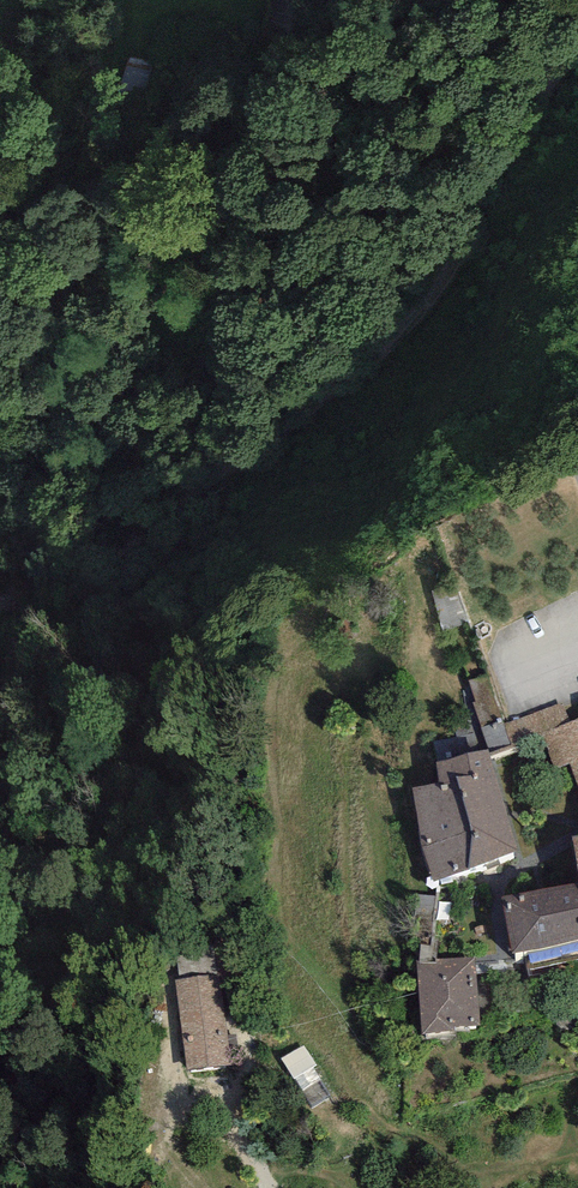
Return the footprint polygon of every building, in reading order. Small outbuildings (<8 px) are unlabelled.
[(157,58),(129,50),(119,87),(147,95),(157,58)] [(442,627),(468,621),(458,580),(432,586),(442,627)] [(514,743),(544,734),(556,770),(572,765),(577,785),(577,722),(570,724),(563,705),(508,724),(514,743)] [(487,753),(433,768),(438,787),(411,795),(434,880),(516,858),(487,753)] [(506,905),(515,955),(577,944),(577,898),(577,893),(506,905)] [(475,957),(420,959),(423,1038),(478,1036),(475,957)] [(203,977),(213,1072),(254,1068),(245,973),(203,977)] [(300,1132),(320,1121),(300,1087),(280,1098),(300,1132)]
